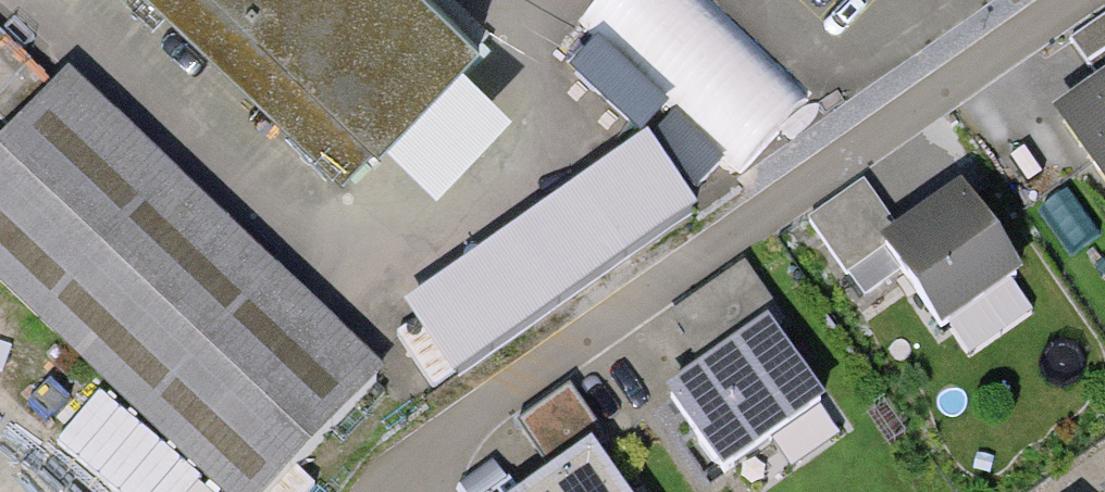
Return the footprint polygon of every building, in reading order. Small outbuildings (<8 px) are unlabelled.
[(455,0),(171,0),(352,169),(485,27),(455,0)] [(49,59),(0,16),(0,97),(8,105),(49,59)] [(0,143),(0,280),(216,491),(263,491),(380,373),(72,71),(0,143)] [(1051,120),(1104,200),(1104,84),(1051,120)] [(640,136),(398,302),(449,376),(691,209),(640,136)] [(878,183),(811,226),(850,285),(882,264),(932,339),(1015,285),(957,198),(908,230),(878,183)] [(702,361),(657,392),(713,473),(815,403),(760,324),(785,306),(753,261),(671,317),(702,361)] [(511,491),(623,491),(591,445),(615,429),(583,384),(529,421),(556,461),(511,491)] [(1089,491),(1104,491),(1104,481),(1089,491)]
